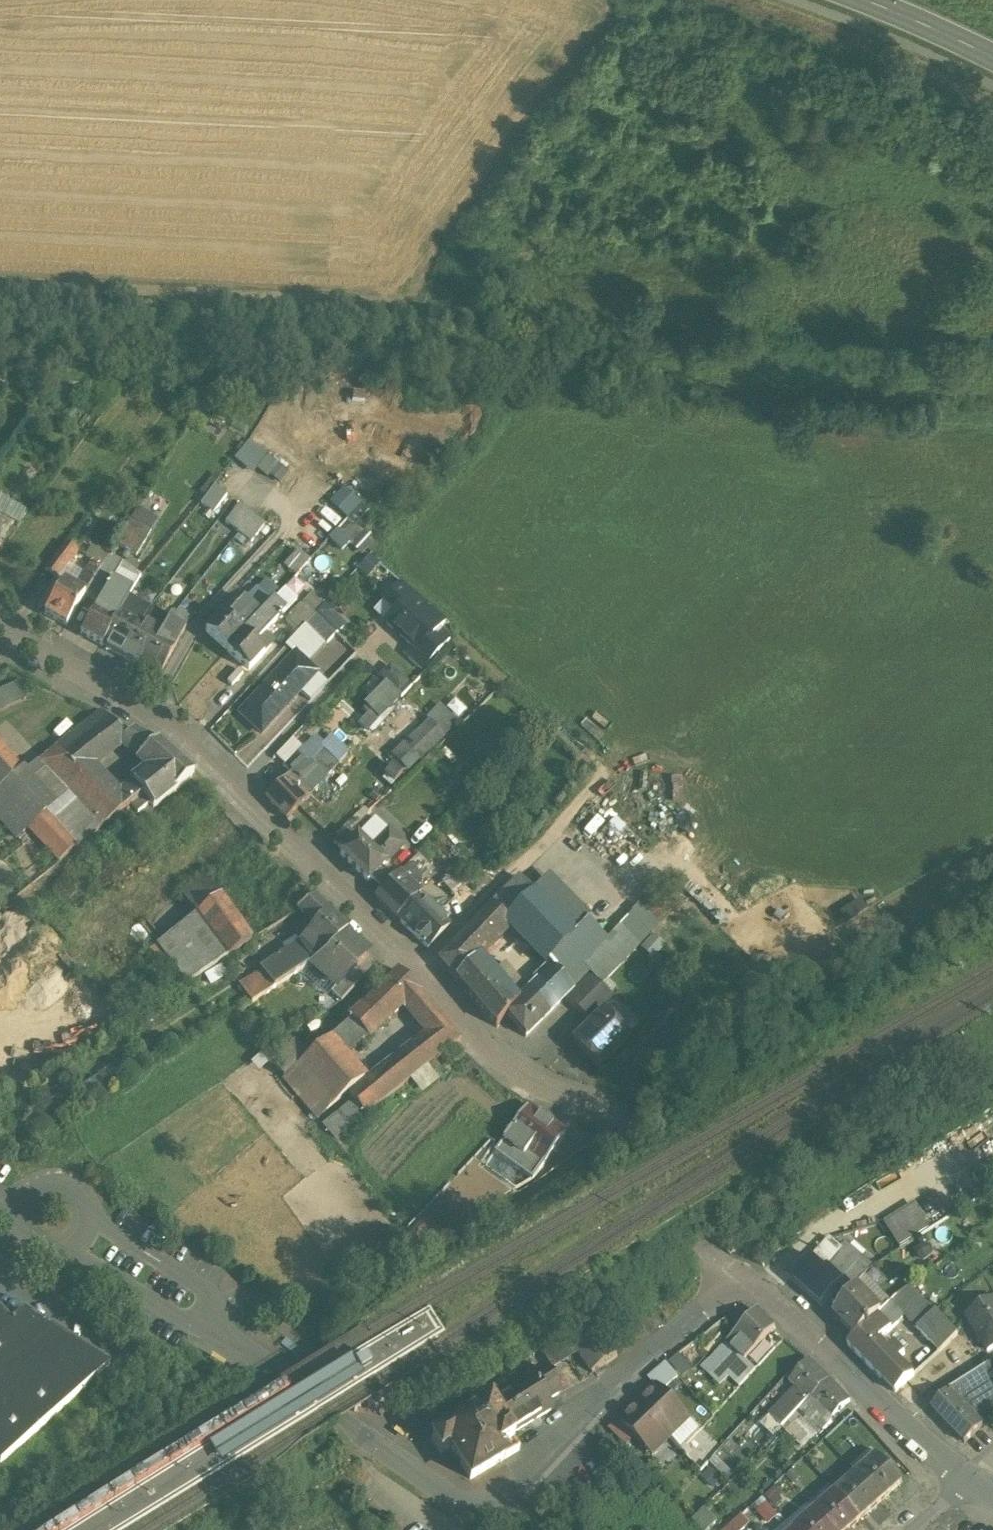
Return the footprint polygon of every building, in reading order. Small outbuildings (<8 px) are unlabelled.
[(275,488),(288,471),(247,440),(234,457),(275,488)] [(214,487),(200,505),(213,515),(227,497),(214,487)] [(345,519),(358,504),(341,488),(327,503),(345,519)] [(251,516),(238,506),(224,524),(238,534),(251,516)] [(134,507),(116,545),(137,555),(156,518),(134,507)] [(264,526),(251,516),(238,534),(250,544),(264,526)] [(0,518),(0,547),(12,525),(0,518)] [(341,550),(355,526),(342,519),(328,543),(341,550)] [(64,546),(45,573),(57,582),(78,553),(64,546)] [(107,558),(92,548),(87,556),(100,564),(97,569),(99,571),(107,558)] [(309,562),(297,552),(283,566),(296,577),(309,562)] [(99,571),(84,596),(98,605),(112,580),(113,581),(117,574),(108,569),(113,561),(107,558),(99,571)] [(91,566),(76,591),(84,596),(99,571),(97,569),(91,566)] [(113,581),(112,580),(98,605),(94,613),(113,623),(120,611),(129,596),(132,591),(113,581)] [(60,590),(53,586),(40,608),(47,612),(45,615),(66,627),(84,596),(76,591),(64,584),(60,590)] [(402,585),(384,603),(395,614),(412,594),(402,585)] [(444,622),(412,594),(395,614),(386,625),(414,649),(406,658),(420,670),(448,641),(439,634),(435,640),(432,637),(444,622)] [(322,608),(315,615),(335,635),(343,626),(330,613),(340,603),(333,595),(331,598),(322,608)] [(328,595),(319,605),(322,608),(331,598),(328,595)] [(319,605),(310,597),(304,605),(315,615),(322,608),(319,605)] [(297,599),(281,616),(280,618),(286,623),(304,605),(297,599)] [(259,617),(244,604),(227,622),(242,636),(252,625),(259,617)] [(304,605),(286,623),(298,634),(304,627),(315,615),(304,605)] [(281,616),(270,606),(259,617),(252,625),(264,635),(280,618),(281,616)] [(141,623),(120,611),(113,623),(101,646),(122,658),(141,623)] [(113,623),(94,613),(81,635),(101,646),(113,623)] [(335,635),(315,615),(304,627),(324,647),(335,635)] [(227,622),(221,617),(206,634),(227,653),(242,636),(227,622)] [(185,627),(172,620),(168,624),(183,632),(185,627)] [(141,623),(122,658),(142,669),(162,634),(141,623)] [(168,624),(162,634),(142,669),(158,677),(183,632),(168,624)] [(242,636),(227,653),(248,671),(263,655),(254,646),(262,637),(264,635),(252,625),(242,636)] [(271,646),(262,637),(254,646),(263,655),(271,646)] [(294,656),(239,716),(261,736),(316,675),(294,656)] [(406,684),(389,668),(380,678),(397,694),(406,684)] [(0,692),(0,713),(25,701),(18,684),(0,692)] [(356,727),(366,737),(400,700),(384,685),(361,709),(367,715),(356,727)] [(98,714),(55,750),(80,779),(89,771),(120,744),(123,738),(107,721),(98,714)] [(403,749),(420,766),(445,742),(428,725),(403,749)] [(157,744),(132,730),(123,738),(120,744),(139,759),(157,744)] [(283,764),(297,749),(289,741),(275,756),(283,764)] [(193,775),(157,744),(139,759),(152,769),(133,785),(142,796),(149,805),(152,808),(193,775)] [(55,750),(37,765),(65,793),(80,779),(55,750)] [(0,757),(0,786),(2,789),(11,781),(20,773),(21,772),(4,753),(0,757)] [(328,754),(318,764),(315,761),(311,766),(321,776),(325,780),(339,764),(328,754)] [(311,766),(305,761),(300,766),(316,781),(321,776),(311,766)] [(392,764),(379,773),(388,785),(401,776),(392,764)] [(65,793),(37,765),(23,777),(20,773),(11,781),(26,797),(42,814),(52,824),(75,804),(65,793)] [(300,766),(266,800),(286,820),(303,803),(320,785),(316,781),(300,766)] [(119,803),(89,771),(80,779),(65,793),(75,804),(100,830),(125,810),(119,803)] [(321,776),(316,781),(320,785),(325,780),(321,776)] [(26,797),(11,781),(2,789),(0,790),(0,820),(26,797)] [(133,785),(119,803),(125,810),(130,806),(142,796),(133,785)] [(142,796),(130,806),(137,814),(149,805),(142,796)] [(100,830),(75,804),(52,824),(42,814),(26,829),(59,863),(100,830)] [(357,836),(356,838),(370,851),(388,831),(375,818),(357,836)] [(350,829),(334,844),(343,851),(356,838),(357,836),(350,829)] [(370,851),(356,838),(343,851),(340,855),(367,882),(382,867),(403,845),(388,831),(370,851)] [(429,849),(419,859),(439,879),(449,869),(429,849)] [(414,858),(403,866),(413,878),(423,869),(414,858)] [(393,879),(382,867),(371,879),(382,890),(393,879)] [(480,893),(456,870),(441,882),(466,908),(480,893)] [(382,890),(376,897),(400,920),(422,898),(398,875),(393,879),(382,890)] [(575,936),(518,878),(491,905),(509,923),(548,964),(575,936)] [(215,893),(205,879),(182,896),(196,916),(228,959),(252,943),(216,892),(215,893)] [(422,898),(400,920),(428,947),(450,925),(433,908),(436,905),(432,902),(429,905),(422,898)] [(346,932),(315,902),(301,911),(316,925),(309,933),(307,938),(325,955),(343,936),(346,932)] [(491,905),(439,960),(457,979),(473,961),(509,923),(491,905)] [(649,934),(631,915),(619,927),(623,930),(638,946),(649,934)] [(196,916),(157,946),(187,986),(228,959),(196,916)] [(285,921),(269,932),(277,943),(293,932),(285,921)] [(623,930),(604,948),(609,953),(608,954),(619,966),(638,946),(623,930)] [(366,957),(343,936),(325,955),(314,967),(336,986),(336,987),(348,974),(349,975),(351,973),(366,957)] [(599,961),(575,936),(548,964),(550,967),(552,966),(573,987),(599,961)] [(325,955),(307,938),(299,943),(313,963),(325,955)] [(299,943),(261,970),(264,975),(273,988),(313,963),(299,943)] [(608,954),(588,974),(565,998),(576,1009),(600,985),(619,966),(608,954)] [(527,992),(514,1005),(473,961),(457,979),(496,1026),(506,1015),(526,1035),(548,1013),(527,992)] [(550,967),(527,992),(548,1013),(562,998),(573,987),(552,966),(550,967)] [(399,971),(379,991),(378,990),(376,991),(377,992),(364,1004),(383,1023),(396,1011),(407,1001),(410,1005),(417,1021),(432,1006),(421,994),(399,971)] [(348,974),(336,987),(336,986),(330,992),(341,1001),(359,981),(351,973),(349,975),(348,974)] [(264,975),(242,990),(250,1003),(273,988),(264,975)] [(600,985),(576,1009),(591,1023),(602,1012),(603,1013),(616,1000),(600,985)] [(562,998),(548,1013),(557,1021),(571,1006),(562,998)] [(364,1004),(350,1016),(352,1019),(351,1019),(365,1035),(365,1036),(383,1023),(364,1004)] [(402,1055),(349,1096),(354,1102),(365,1115),(461,1040),(432,1006),(417,1021),(426,1034),(403,1052),(402,1055)] [(591,1023),(573,1041),(599,1066),(628,1038),(603,1013),(602,1012),(591,1023)] [(365,1035),(351,1019),(343,1026),(357,1042),(365,1035)] [(357,1042),(343,1026),(329,1039),(342,1054),(357,1042)] [(310,1055),(282,1078),(317,1119),(364,1079),(342,1054),(329,1039),(310,1055)] [(272,1066),(282,1078),(310,1055),(300,1043),(272,1066)] [(354,1102),(350,1106),(349,1105),(322,1125),(334,1139),(365,1115),(354,1102)] [(552,1124),(527,1106),(507,1133),(532,1150),(539,1141),(552,1124)] [(552,1124),(539,1141),(540,1141),(552,1150),(564,1133),(552,1124)] [(532,1150),(507,1133),(495,1151),(520,1169),(540,1141),(539,1141),(532,1150)] [(540,1141),(520,1169),(532,1178),(552,1150),(540,1141)] [(885,1223),(901,1249),(931,1230),(914,1204),(885,1223)] [(829,1238),(812,1258),(825,1269),(842,1249),(829,1238)] [(842,1249),(825,1269),(841,1283),(846,1278),(860,1262),(869,1270),(873,1268),(846,1244),(842,1249)] [(812,1258),(811,1257),(793,1278),(822,1304),(841,1283),(825,1269),(812,1258)] [(860,1262),(846,1278),(856,1287),(869,1270),(860,1262)] [(910,1286),(896,1297),(892,1301),(903,1313),(922,1299),(910,1286)] [(856,1287),(834,1315),(855,1337),(878,1315),(880,1313),(856,1287)] [(922,1299),(903,1313),(917,1328),(934,1313),(922,1299)] [(967,1318),(988,1351),(992,1348),(992,1301),(967,1318)] [(757,1311),(727,1341),(745,1359),(746,1359),(775,1328),(757,1311)] [(959,1335),(936,1312),(934,1313),(917,1328),(940,1353),(959,1335)] [(10,1325),(0,1314),(0,1466),(110,1367),(23,1313),(10,1325)] [(890,1348),(881,1340),(892,1329),(878,1315),(855,1337),(848,1345),(896,1393),(907,1382),(914,1376),(899,1360),(905,1354),(895,1343),(890,1348)] [(577,1318),(535,1344),(551,1371),(577,1353),(567,1338),(570,1337),(583,1327),(577,1318)] [(583,1327),(570,1337),(567,1338),(577,1353),(592,1374),(618,1356),(593,1320),(583,1327)] [(924,1340),(902,1361),(914,1373),(935,1352),(924,1340)] [(727,1341),(711,1357),(728,1374),(730,1375),(745,1359),(727,1341)] [(677,1352),(650,1374),(662,1389),(689,1368),(677,1352)] [(728,1374),(711,1357),(702,1367),(719,1383),(728,1374)] [(745,1359),(730,1375),(740,1385),(755,1368),(746,1359),(745,1359)] [(810,1361),(789,1382),(796,1389),(808,1401),(813,1397),(829,1380),(810,1361)] [(364,1366),(353,1373),(356,1377),(356,1378),(359,1382),(370,1376),(367,1371),(364,1366)] [(948,1391),(949,1391),(974,1418),(992,1400),(992,1376),(987,1366),(948,1391)] [(545,1371),(490,1405),(509,1436),(550,1411),(544,1403),(559,1394),(545,1371)] [(850,1402),(829,1380),(813,1397),(833,1418),(850,1402)] [(659,1387),(641,1405),(669,1436),(688,1418),(659,1387)] [(808,1401),(796,1389),(770,1416),(782,1428),(799,1411),(808,1401)] [(974,1418),(949,1391),(932,1408),(964,1442),(981,1426),(974,1418)] [(833,1418),(813,1397),(808,1401),(799,1411),(806,1418),(805,1420),(808,1423),(819,1435),(832,1423),(833,1418)] [(490,1405),(432,1441),(441,1455),(450,1449),(470,1482),(519,1451),(509,1436),(490,1405)] [(669,1436),(641,1405),(622,1423),(650,1454),(669,1436)] [(902,1484),(880,1460),(859,1478),(881,1502),(902,1484)] [(881,1502),(859,1478),(838,1497),(860,1521),(881,1502)] [(664,1491),(659,1486),(656,1486),(648,1495),(648,1497),(654,1502),(657,1502),(665,1493),(664,1491)] [(838,1497),(818,1515),(831,1529),(850,1529),(860,1521),(838,1497)] [(721,1529),(739,1529),(748,1522),(740,1513),(721,1529)] [(818,1515),(801,1529),(831,1529),(818,1515)]
